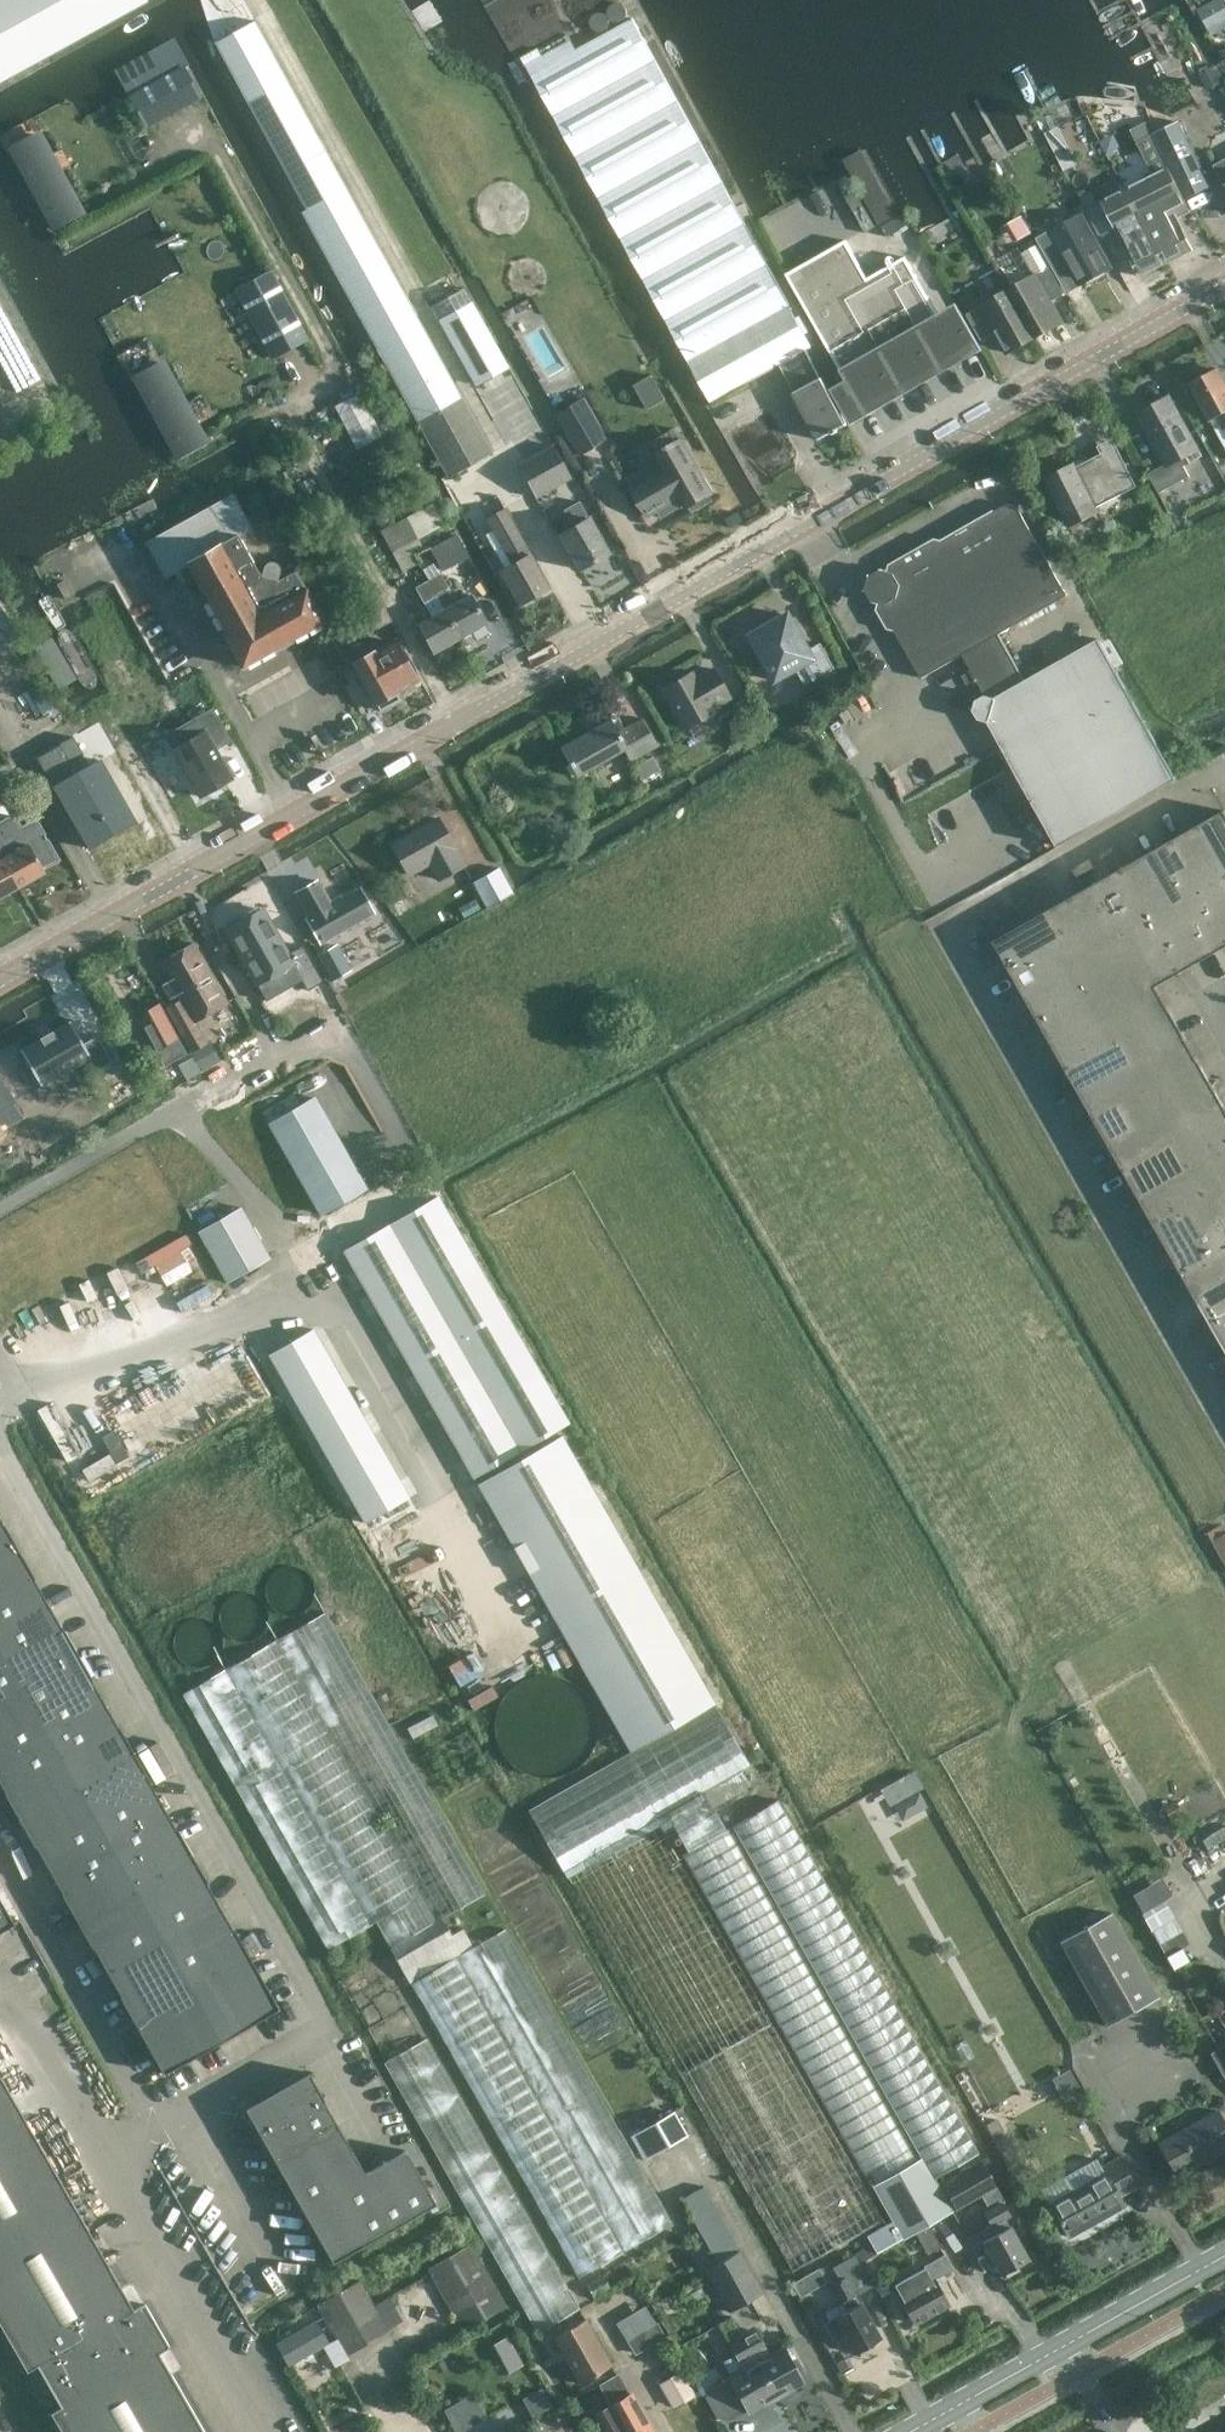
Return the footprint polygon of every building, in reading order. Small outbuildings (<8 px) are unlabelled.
[(148,2),(147,0),(0,0),(0,84),(148,2)] [(255,20),(244,0),(205,0),(224,37),(213,43),(305,209),(301,211),(448,478),(492,452),(255,20)] [(1199,11),(1208,28),(1224,18),(1224,0),(1218,0),(1199,11)] [(525,64),(688,362),(790,305),(632,19),(576,49),(564,33),(522,58),(527,64),(525,64)] [(1218,66),(1200,74),(1207,90),(1224,82),(1218,66)] [(183,68),(130,97),(146,126),(199,96),(183,68)] [(1154,135),(1169,167),(1186,198),(1210,187),(1178,122),(1154,135)] [(1059,125),(1045,132),(1064,170),(1078,163),(1059,125)] [(1114,133),(1100,141),(1109,158),(1117,154),(1114,149),(1121,146),(1114,133)] [(1137,142),(1154,176),(1125,190),(1163,265),(1193,249),(1182,229),(1177,231),(1171,219),(1188,210),(1189,212),(1191,211),(1153,134),(1137,142)] [(922,231),(944,219),(908,152),(886,164),(922,231)] [(1215,166),(1224,184),(1224,160),(1215,166)] [(1127,242),(1124,243),(1141,276),(1163,265),(1125,190),(1103,201),(1116,227),(1118,225),(1127,242)] [(1082,214),(1049,232),(1079,286),(1111,268),(1082,214)] [(957,303),(938,314),(913,269),(906,257),(868,278),(846,240),(787,274),(848,381),(838,387),(836,388),(830,391),(850,425),(983,350),(957,303)] [(1050,266),(1037,243),(1022,252),(1035,275),(1050,266)] [(1050,267),(1009,291),(1035,337),(1062,322),(1050,302),(1065,293),(1050,267)] [(270,270),(236,289),(273,358),(307,339),(270,270)] [(517,460),(550,440),(464,288),(430,307),(517,460)] [(1008,353),(1035,337),(1009,291),(967,314),(982,340),(997,332),(1008,353)] [(4,399),(43,380),(0,295),(0,399),(4,399)] [(688,362),(711,402),(812,346),(790,305),(688,362)] [(168,354),(134,371),(176,457),(211,440),(168,354)] [(1210,421),(1220,414),(1224,423),(1224,382),(1217,368),(1190,384),(1210,421)] [(648,410),(666,400),(651,375),(634,386),(648,410)] [(794,392),(798,401),(819,439),(832,432),(833,434),(838,431),(837,429),(847,424),(822,377),(794,392)] [(358,446),(386,432),(363,388),(336,402),(358,446)] [(1167,467),(1199,450),(1169,395),(1137,413),(1167,467)] [(583,399),(556,415),(578,454),(606,438),(583,399)] [(764,406),(727,426),(748,464),(755,461),(766,482),(798,465),(779,429),(777,430),(764,406)] [(1075,463),(1046,478),(1068,524),(1093,512),(1091,507),(1135,485),(1112,437),(1098,444),(1103,454),(1076,467),(1075,463)] [(672,446),(671,445),(669,446),(666,447),(667,449),(657,455),(666,471),(633,490),(648,516),(658,510),(662,517),(685,504),(687,507),(710,494),(712,493),(682,440),(672,446)] [(517,465),(536,496),(570,477),(553,445),(517,465)] [(477,506),(511,564),(499,571),(519,605),(548,588),(496,495),(477,506)] [(279,570),(279,567),(278,565),(276,563),(272,561),(267,562),(264,564),(262,567),(260,575),(237,535),(249,528),(232,496),(169,530),(224,632),(222,633),(241,666),(322,621),(289,564),(279,570)] [(579,570),(603,556),(609,553),(588,515),(579,500),(563,510),(571,525),(557,532),(579,570)] [(380,531),(402,573),(418,563),(412,553),(422,547),(417,539),(444,524),(432,503),(380,531)] [(873,601),(879,603),(921,678),(1067,596),(1019,510),(1016,507),(1013,505),(1010,505),(1007,505),(1003,506),(897,565),(895,574),(881,571),(871,577),(867,590),(873,601)] [(459,536),(430,550),(442,572),(471,558),(459,536)] [(359,554),(382,593),(398,583),(376,544),(359,554)] [(436,596),(449,589),(440,573),(427,580),(436,596)] [(436,596),(427,580),(414,587),(423,603),(436,596)] [(475,589),(491,617),(501,612),(485,583),(475,589)] [(442,608),(459,638),(485,623),(468,593),(442,608)] [(388,619),(378,602),(363,611),(372,628),(388,619)] [(16,635),(0,608),(0,645),(16,635)] [(442,608),(416,624),(433,653),(459,638),(442,608)] [(747,635),(773,679),(793,668),(803,685),(833,668),(819,642),(806,650),(785,614),(747,635)] [(1059,846),(1177,778),(1098,639),(996,697),(985,695),(977,700),(974,710),(979,719),(988,721),(1003,747),(1059,846)] [(394,641),(353,664),(379,710),(399,699),(395,691),(416,680),(394,641)] [(690,672),(663,688),(686,728),(714,712),(711,707),(730,696),(714,668),(695,679),(690,672)] [(194,718),(163,735),(170,747),(200,800),(235,779),(218,748),(233,740),(214,707),(194,718)] [(641,719),(618,732),(611,719),(560,748),(569,764),(565,766),(571,776),(575,774),(577,777),(624,750),(630,762),(658,747),(641,719)] [(59,745),(110,834),(133,821),(99,762),(83,771),(77,759),(82,755),(72,737),(59,745)] [(53,788),(88,847),(110,834),(59,745),(46,752),(56,770),(62,766),(69,779),(53,788)] [(642,780),(660,770),(652,756),(633,767),(642,780)] [(1224,947),(1224,811),(1224,810),(995,941),(1224,1346),(1224,1106),(1157,986),(1222,949),(1224,947)] [(456,850),(456,849),(438,817),(419,828),(420,830),(413,834),(412,832),(391,844),(409,877),(428,866),(437,883),(465,866),(456,850)] [(17,887),(44,872),(27,844),(12,852),(0,831),(0,857),(17,887)] [(17,887),(0,857),(0,897),(17,887)] [(487,907),(512,893),(498,867),(472,881),(487,907)] [(321,944),(374,915),(359,888),(331,905),(317,879),(295,891),(309,916),(306,918),(321,944)] [(475,899),(458,908),(464,918),(481,909),(475,899)] [(306,991),(322,982),(301,945),(287,953),(262,909),(225,930),(256,986),(292,966),(306,991)] [(195,1022),(227,1004),(192,944),(158,962),(180,1000),(165,1009),(189,1052),(190,1052),(207,1042),(195,1022)] [(316,957),(331,982),(348,972),(334,947),(316,957)] [(158,1005),(136,1018),(162,1062),(184,1050),(158,1005)] [(22,1048),(20,1049),(41,1087),(43,1086),(42,1084),(89,1058),(96,1070),(112,1061),(97,1035),(83,1043),(70,1020),(68,1021),(69,1023),(22,1049),(22,1048)] [(207,1042),(190,1052),(202,1072),(220,1062),(209,1041),(207,1042)] [(313,1204),(319,1214),(366,1187),(315,1097),(268,1124),(313,1204)] [(472,1478),(568,1422),(438,1196),(341,1252),(472,1478)] [(269,1258),(239,1207),(199,1230),(228,1282),(269,1258)] [(364,1521),(408,1496),(284,1278),(239,1304),(364,1521)] [(375,1922),(390,1947),(441,1918),(485,1893),(265,1506),(206,1538),(168,1470),(151,1441),(108,1465),(68,1394),(24,1418),(145,1629),(327,1949),(375,1922)] [(682,1853),(886,2212),(892,2222),(866,2237),(876,2254),(901,2239),(902,2240),(948,2213),(930,2181),(979,2153),(779,1799),(726,1830),(713,1807),(750,1786),(741,1771),(750,1765),(562,1436),(477,1483),(630,1751),(528,1810),(567,1878),(791,2272),(883,2220),(663,1834),(674,1829),(687,1851),(682,1853)] [(6,1793),(5,1793),(34,1845),(35,1845),(63,1894),(62,1894),(92,1947),(93,1946),(121,1995),(120,1996),(164,2074),(279,2008),(235,1930),(234,1931),(206,1882),(207,1881),(178,1829),(177,1829),(163,1805),(149,1780),(150,1780),(120,1727),(119,1728),(105,1703),(92,1679),(63,1627),(63,1626),(62,1627),(34,1578),(35,1577),(6,1526),(5,1525),(4,1525),(0,1518),(0,1783),(6,1793)] [(1212,1543),(1224,1565),(1224,1537),(1212,1543)] [(582,1728),(583,1718),(582,1709),(580,1701),(577,1696),(571,1688),(564,1682),(556,1678),(546,1676),(540,1675),(534,1676),(525,1678),(517,1682),(510,1687),(505,1694),(501,1701),(498,1709),(497,1718),(498,1726),(500,1733),(503,1740),(509,1748),(515,1754),(522,1758),(530,1760),(537,1762),(545,1762),(554,1759),(562,1756),(570,1750),(576,1743),(580,1735),(582,1728)] [(923,1787),(906,1796),(916,1813),(933,1804),(923,1787)] [(1176,1802),(1163,1810),(1168,1819),(1182,1811),(1176,1802)] [(0,1898),(0,1932),(14,1924),(0,1898)] [(1165,1900),(1142,1914),(1173,1970),(1189,1961),(1181,1948),(1189,1943),(1165,1900)] [(1060,1941),(1107,2025),(1158,1997),(1111,1912),(1060,1941)] [(441,1918),(390,1947),(411,1983),(473,1946),(462,1928),(451,1935),(441,1918)] [(389,2055),(533,2331),(578,2308),(434,2032),(389,2055)] [(1224,2045),(1210,2053),(1224,2079),(1224,2048),(1224,2045)] [(245,2108),(333,2262),(436,2203),(406,2150),(365,2173),(324,2100),(325,2099),(309,2072),(245,2108)] [(62,2431),(204,2431),(159,2352),(169,2346),(143,2302),(133,2308),(0,2075),(0,2324),(27,2371),(37,2365),(61,2406),(50,2412),(62,2431)] [(1214,2103),(1218,2109),(1224,2111),(1224,2110),(1224,2096),(1223,2095),(1217,2097),(1214,2103)] [(1157,2141),(1177,2176),(1224,2149),(1224,2125),(1216,2109),(1157,2141)] [(687,2136),(673,2111),(629,2136),(644,2161),(687,2136)] [(1107,2162),(1119,2149),(1108,2140),(1097,2153),(1107,2162)] [(1028,2258),(1010,2226),(1007,2227),(1003,2220),(1009,2216),(1001,2201),(1003,2200),(980,2160),(940,2184),(955,2210),(980,2195),(988,2208),(983,2211),(991,2225),(982,2230),(987,2238),(981,2241),(1000,2274),(1028,2258)] [(1104,2175),(1050,2205),(1068,2237),(1124,2206),(1119,2196),(1134,2187),(1119,2160),(1101,2170),(1104,2175)] [(721,2175),(708,2183),(738,2237),(752,2229),(721,2175)] [(704,2270),(729,2313),(764,2292),(703,2185),(681,2198),(717,2263),(704,2270)] [(932,2249),(941,2245),(932,2224),(923,2228),(932,2249)] [(470,2244),(427,2268),(464,2331),(506,2306),(470,2244)] [(834,2317),(854,2354),(860,2351),(861,2353),(870,2348),(869,2346),(881,2340),(859,2303),(857,2304),(853,2297),(871,2286),(854,2255),(831,2268),(839,2281),(830,2286),(840,2303),(841,2302),(845,2310),(834,2317)] [(897,2298),(912,2325),(950,2304),(934,2277),(931,2279),(924,2266),(893,2284),(900,2296),(897,2298)] [(806,2275),(793,2283),(801,2298),(814,2290),(806,2275)] [(345,2356),(389,2331),(402,2324),(387,2298),(374,2305),(359,2280),(316,2305),(345,2356)] [(586,2318),(577,2323),(551,2337),(578,2384),(612,2366),(586,2318)] [(329,2344),(314,2320),(276,2343),(290,2367),(329,2344)] [(635,2355),(666,2337),(657,2322),(626,2340),(635,2355)] [(742,2337),(775,2397),(787,2391),(791,2392),(798,2388),(799,2384),(802,2382),(783,2346),(763,2358),(759,2351),(765,2347),(756,2329),(742,2337)] [(748,2412),(752,2411),(755,2412),(763,2408),(764,2404),(775,2397),(742,2337),(729,2344),(743,2369),(729,2378),(739,2395),(748,2412)] [(660,2383),(673,2405),(691,2394),(678,2372),(660,2383)] [(618,2374),(596,2386),(608,2406),(594,2414),(605,2431),(653,2431),(646,2420),(645,2420),(640,2411),(629,2394),(618,2374)] [(542,2389),(524,2400),(534,2418),(552,2407),(542,2389)] [(477,2391),(447,2405),(459,2430),(489,2415),(477,2391)]
